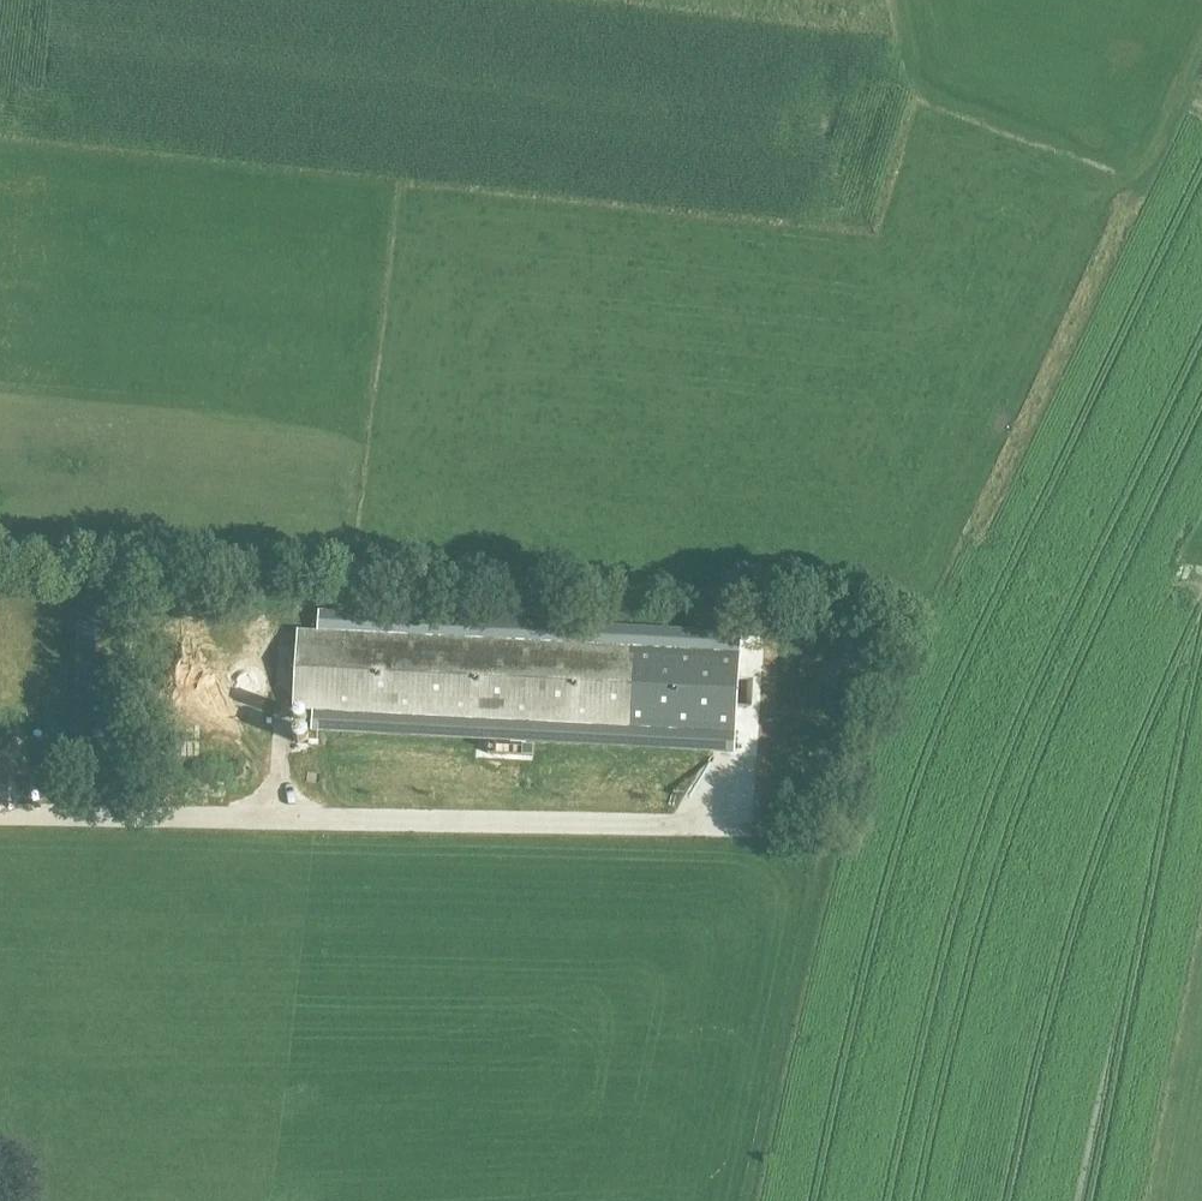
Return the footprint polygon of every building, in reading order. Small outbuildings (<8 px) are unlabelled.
[(740,636),(319,614),(318,633),(299,632),(295,709),(314,710),(313,730),(734,752),(736,708),(746,708),(748,681),(738,680),(740,636)]
